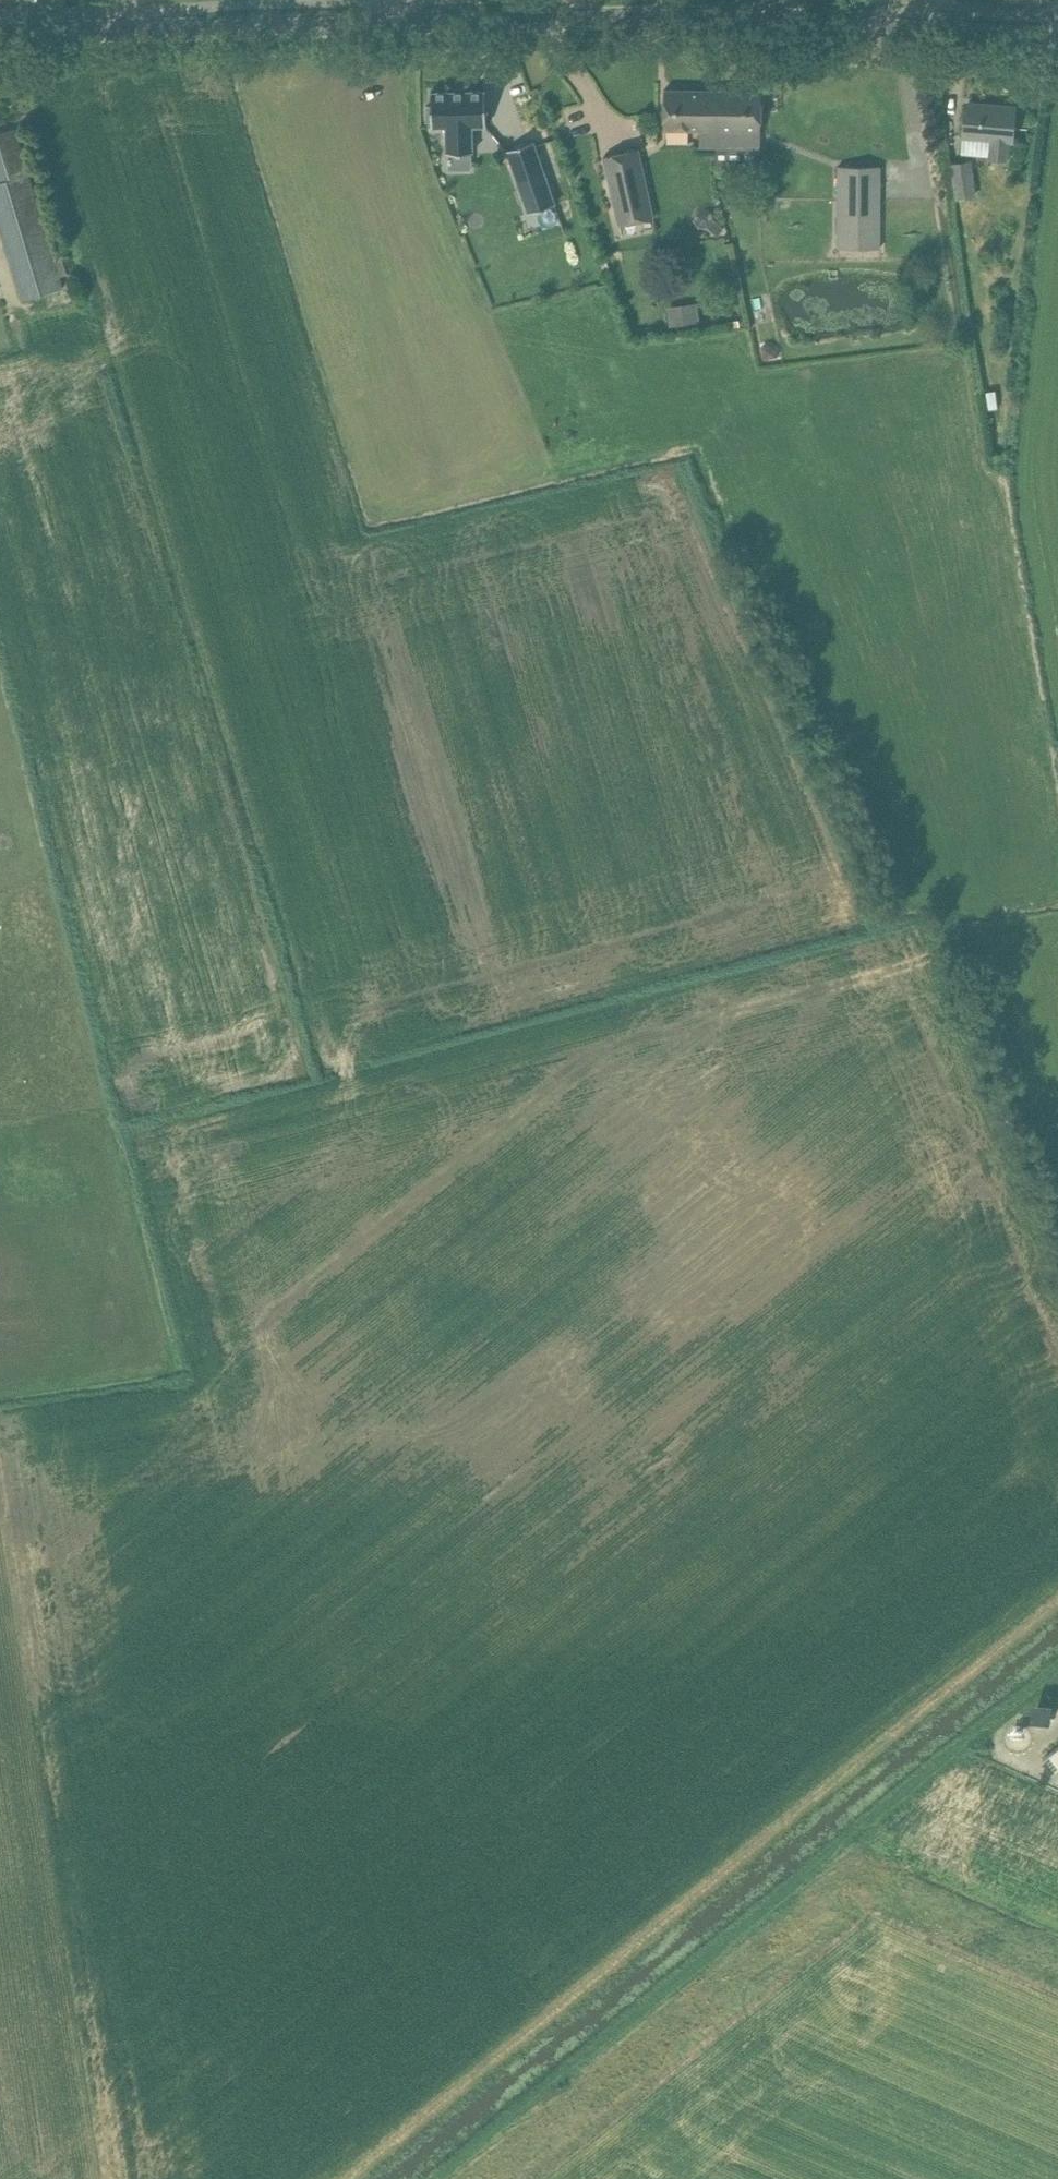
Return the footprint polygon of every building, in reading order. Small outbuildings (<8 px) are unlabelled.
[(432,106),(426,106),(426,121),(432,121),(432,127),(433,127),(434,127),(446,126),(446,143),(446,150),(446,151),(446,152),(449,152),(450,169),(471,169),(471,152),(473,152),(473,150),(473,145),(473,138),(472,126),(474,126),(485,126),(486,126),(486,90),(484,90),(483,91),(465,91),(464,89),(453,90),(453,91),(434,92),(433,92),(433,91),(431,91),(432,106)] [(700,146),(716,147),(717,90),(664,90),(664,129),(700,130),(700,146)] [(761,91),(717,90),(716,147),(761,147),(761,91)] [(966,107),(963,136),(992,139),(990,156),(990,158),(1006,160),(1008,140),(1012,141),(1016,107),(996,105),(995,111),(988,111),(989,109),(966,107)] [(0,132),(0,179),(1,181),(0,181),(0,227),(22,300),(62,288),(21,149),(14,128),(0,132)] [(555,203),(534,142),(534,141),(506,150),(507,151),(528,212),(528,214),(556,204),(555,203)] [(653,217),(639,149),(604,156),(619,224),(653,217)] [(974,195),(970,160),(952,163),(957,198),(974,195)] [(880,248),(880,167),(839,167),(839,248),(880,248)] [(699,322),(697,303),(666,307),(669,326),(699,322)] [(994,390),(986,391),(988,406),(996,405),(994,390)] [(1043,1759),(1052,1772),(1057,1767),(1057,1746),(1043,1759)]
